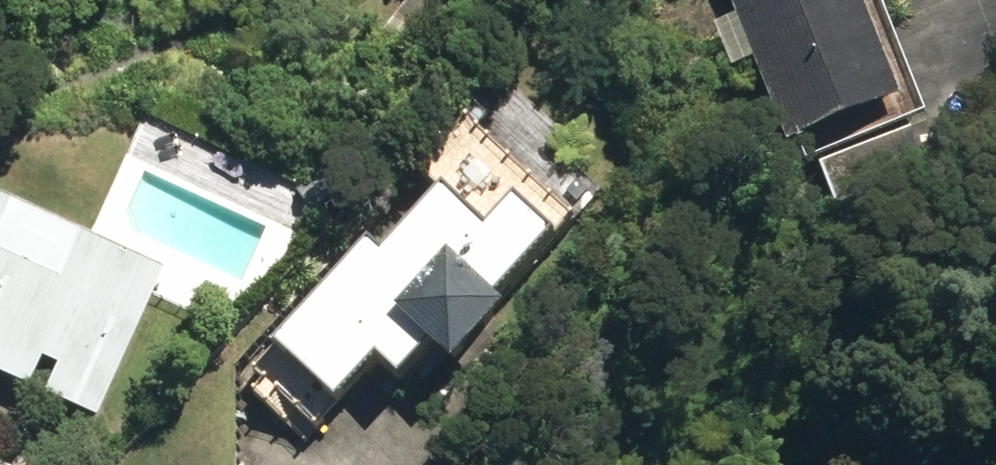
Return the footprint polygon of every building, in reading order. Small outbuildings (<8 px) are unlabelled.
[(795,148),(908,102),(866,0),(736,0),(795,148)] [(702,60),(712,92),(751,79),(740,46),(702,60)] [(270,355),(332,410),(372,367),(396,388),(426,356),(449,377),(500,322),(490,313),(601,192),(555,151),(570,135),(519,90),(493,120),(481,110),(417,178),(439,199),(378,265),(364,251),(270,355)] [(825,165),(845,214),(936,178),(915,128),(825,165)] [(16,202),(0,195),(0,238),(16,202)] [(101,415),(169,273),(82,233),(62,277),(0,248),(0,369),(37,386),(48,360),(64,367),(52,392),(101,415)] [(986,287),(995,293),(995,274),(986,287)]
